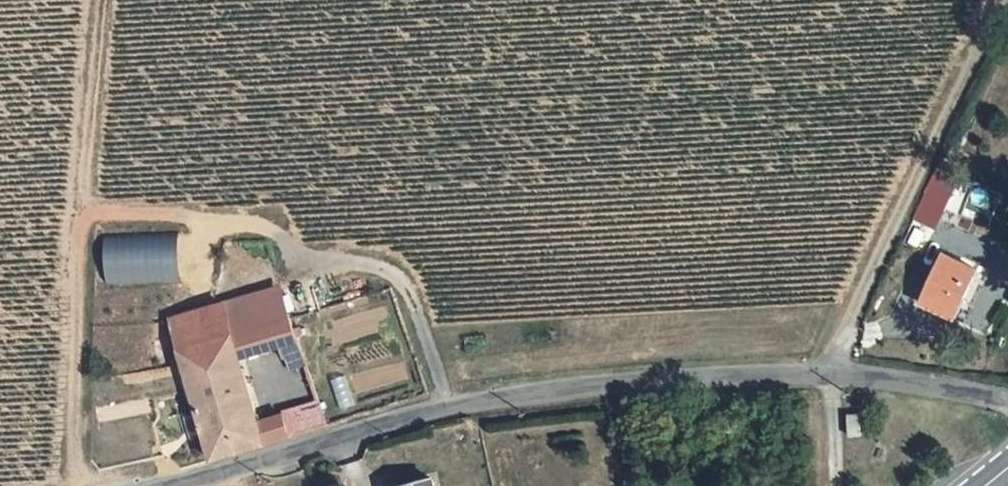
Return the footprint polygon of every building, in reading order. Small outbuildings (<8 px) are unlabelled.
[(899,297),(931,311),(952,262),(920,248),(899,297)] [(229,294),(166,310),(177,351),(203,455),(258,438),(234,347),(276,336),(283,358),(299,353),(281,289),(233,303),(229,294)] [(854,399),(842,400),(843,419),(855,418),(854,399)]
